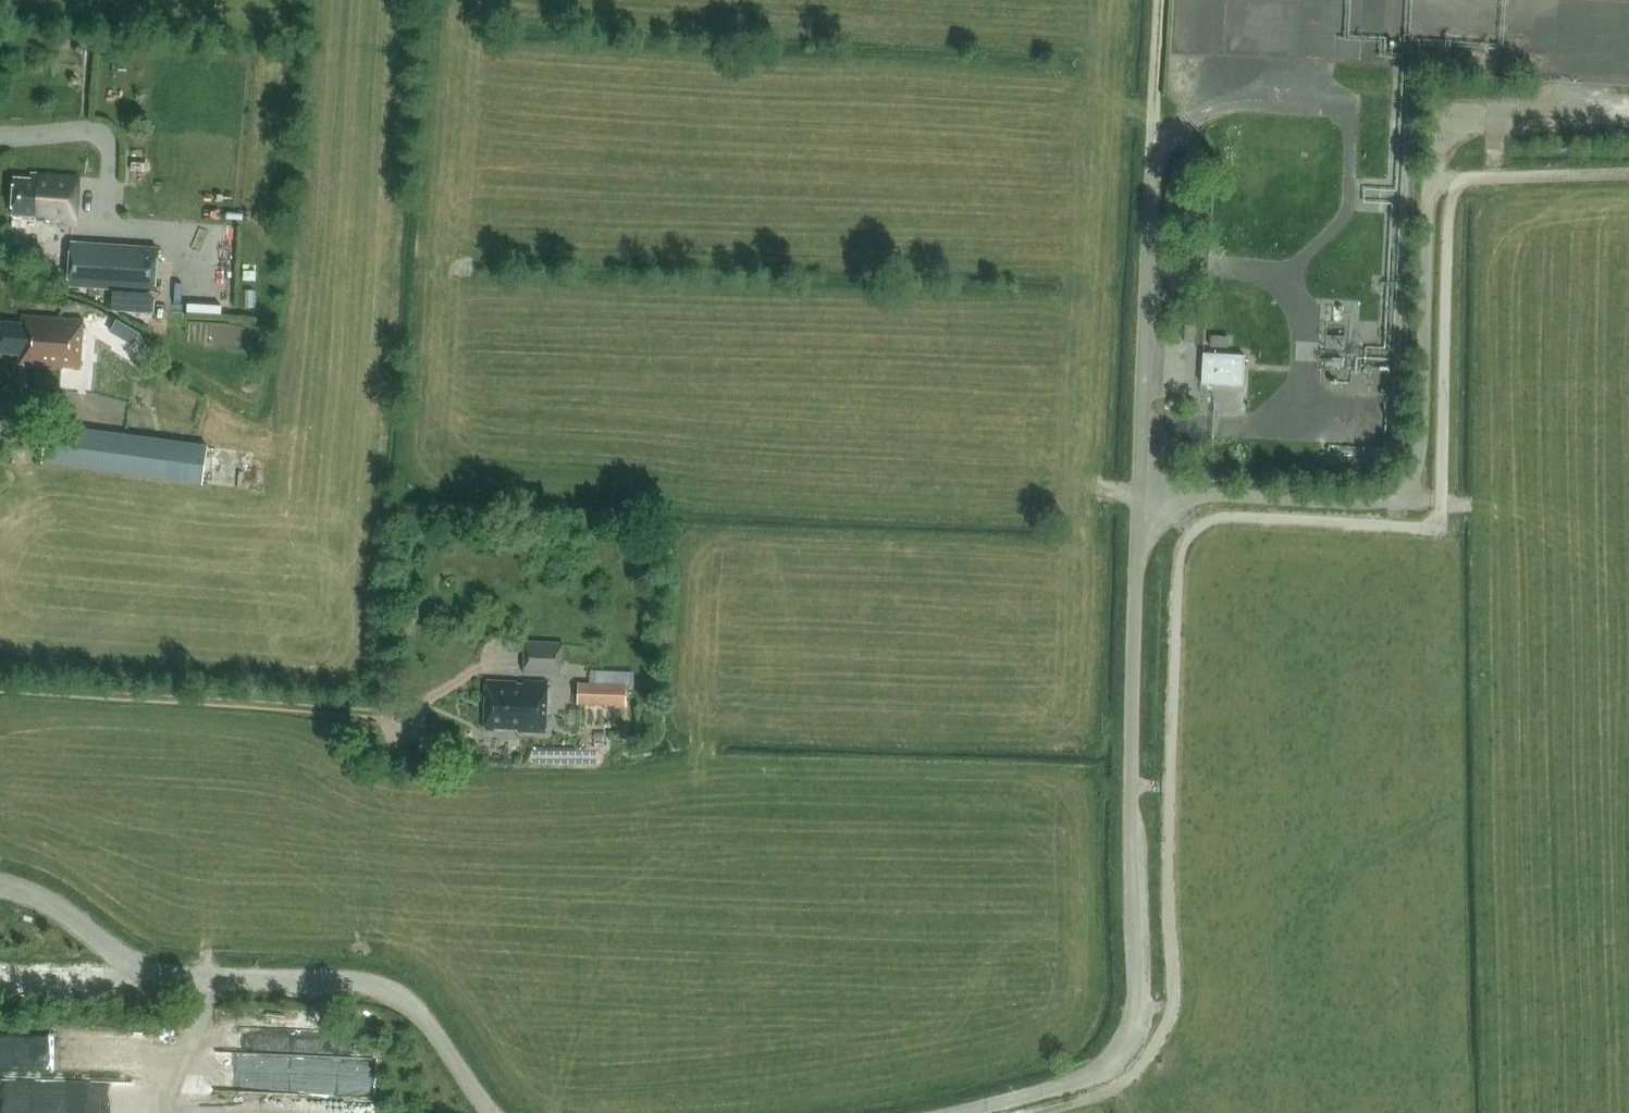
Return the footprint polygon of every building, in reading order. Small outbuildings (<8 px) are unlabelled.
[(75,220),(78,176),(33,173),(31,178),(14,177),(12,214),(36,216),(36,220),(45,220),(46,223),(74,223),(75,222),(75,220)] [(155,292),(159,247),(71,241),(68,286),(155,292)] [(81,320),(23,316),(22,323),(1,321),(0,336),(0,352),(7,352),(6,367),(39,369),(40,361),(78,364),(81,320)] [(1235,349),(1235,332),(1213,332),(1213,348),(1235,349)] [(130,389),(140,345),(113,339),(102,382),(130,389)] [(1242,385),(1244,355),(1203,353),(1202,383),(1242,385)] [(43,463),(203,484),(208,445),(48,424),(43,463)] [(561,675),(562,642),(524,640),(523,673),(561,675)] [(545,732),(547,682),(523,681),(523,682),(485,681),(483,730),(493,730),(493,728),(517,729),(517,731),(545,732)] [(578,704),(626,705),(627,683),(578,681),(578,704)] [(69,1065),(69,1031),(0,1030),(0,1064),(69,1065)]
